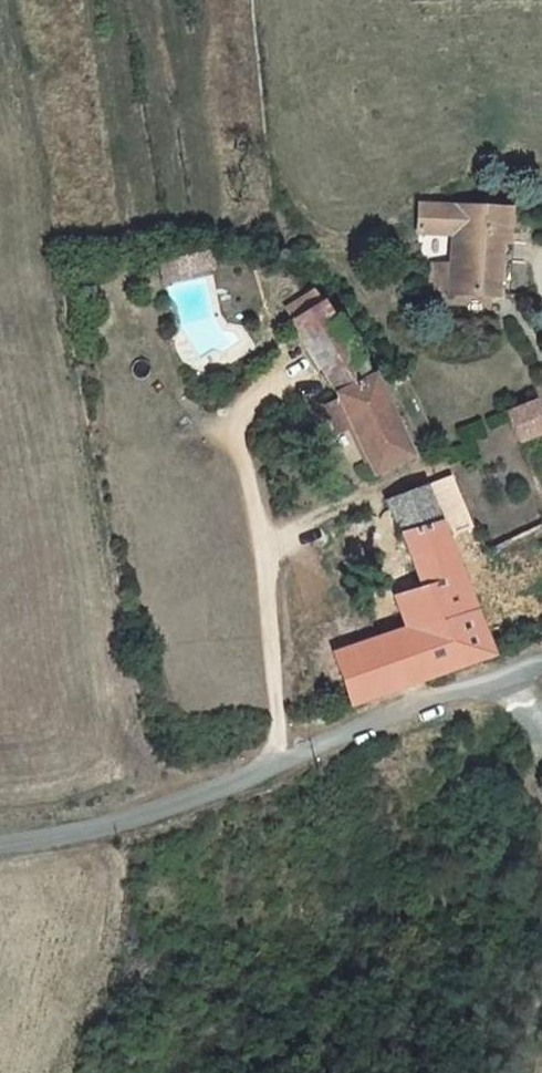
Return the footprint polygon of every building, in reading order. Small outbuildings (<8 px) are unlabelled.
[(456,235),(453,265),(450,291),(450,292),(510,298),(515,242),(508,241),(511,210),(421,202),(418,231),(456,235)] [(164,282),(219,268),(213,246),(158,261),(164,282)] [(450,291),(453,265),(430,263),(427,288),(450,291)] [(414,456),(378,378),(321,281),(285,303),(338,399),(375,474),(414,456)] [(521,437),(541,427),(541,407),(538,398),(509,412),(521,437)] [(412,632),(342,661),(362,709),(497,654),(428,484),(389,499),(426,589),(399,600),(412,632)]
